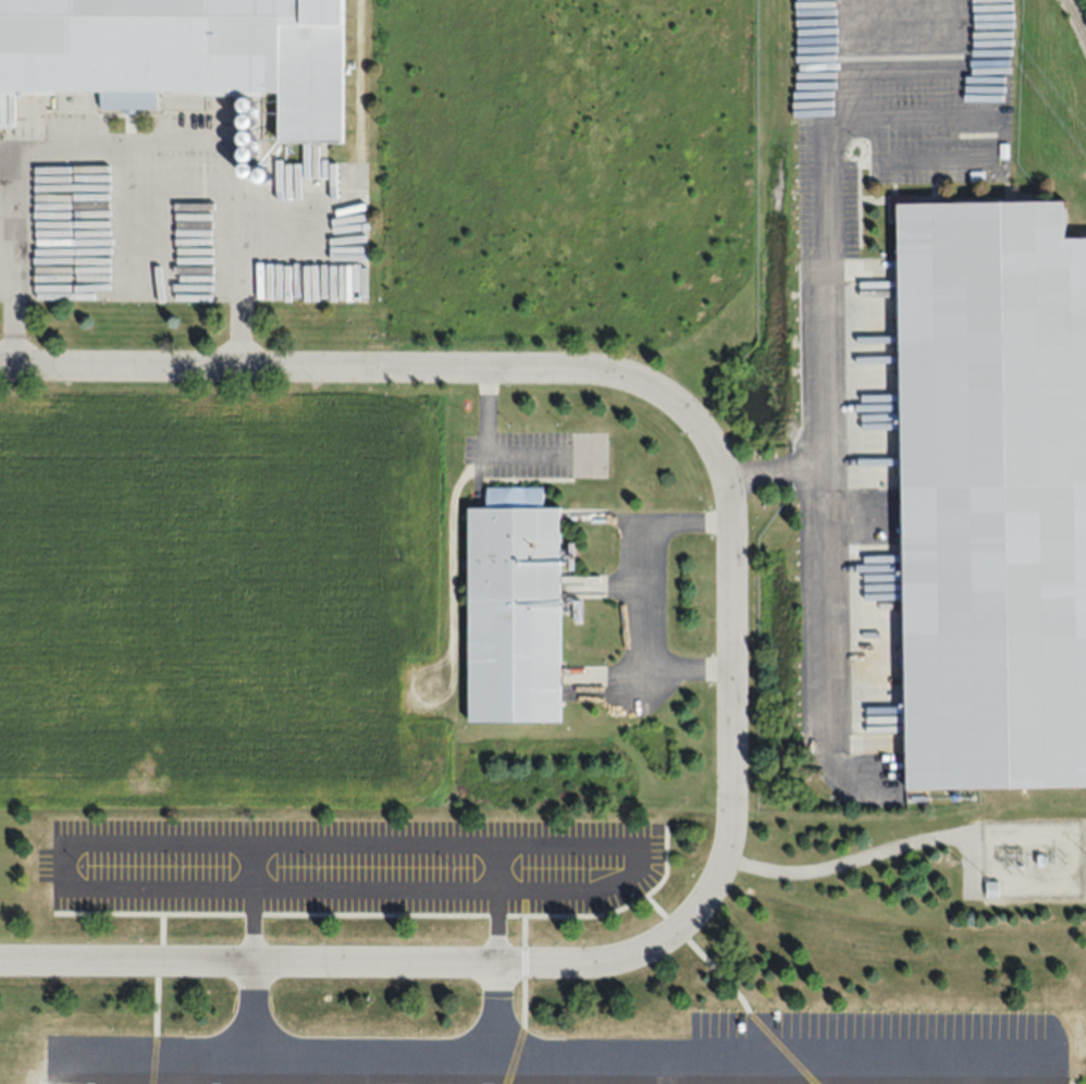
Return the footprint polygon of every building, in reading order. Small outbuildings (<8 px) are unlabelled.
[(99,97),(99,118),(163,119),(161,98),(280,99),(278,0),(0,0),(0,98),(99,97)] [(1063,197),(896,200),(904,787),(1085,784),(1085,234),(1063,234),(1063,197)] [(566,514),(548,513),(547,493),(492,491),(492,512),(469,512),(468,604),(564,606),(566,514)] [(987,882),(987,897),(999,897),(999,882),(987,882)]
